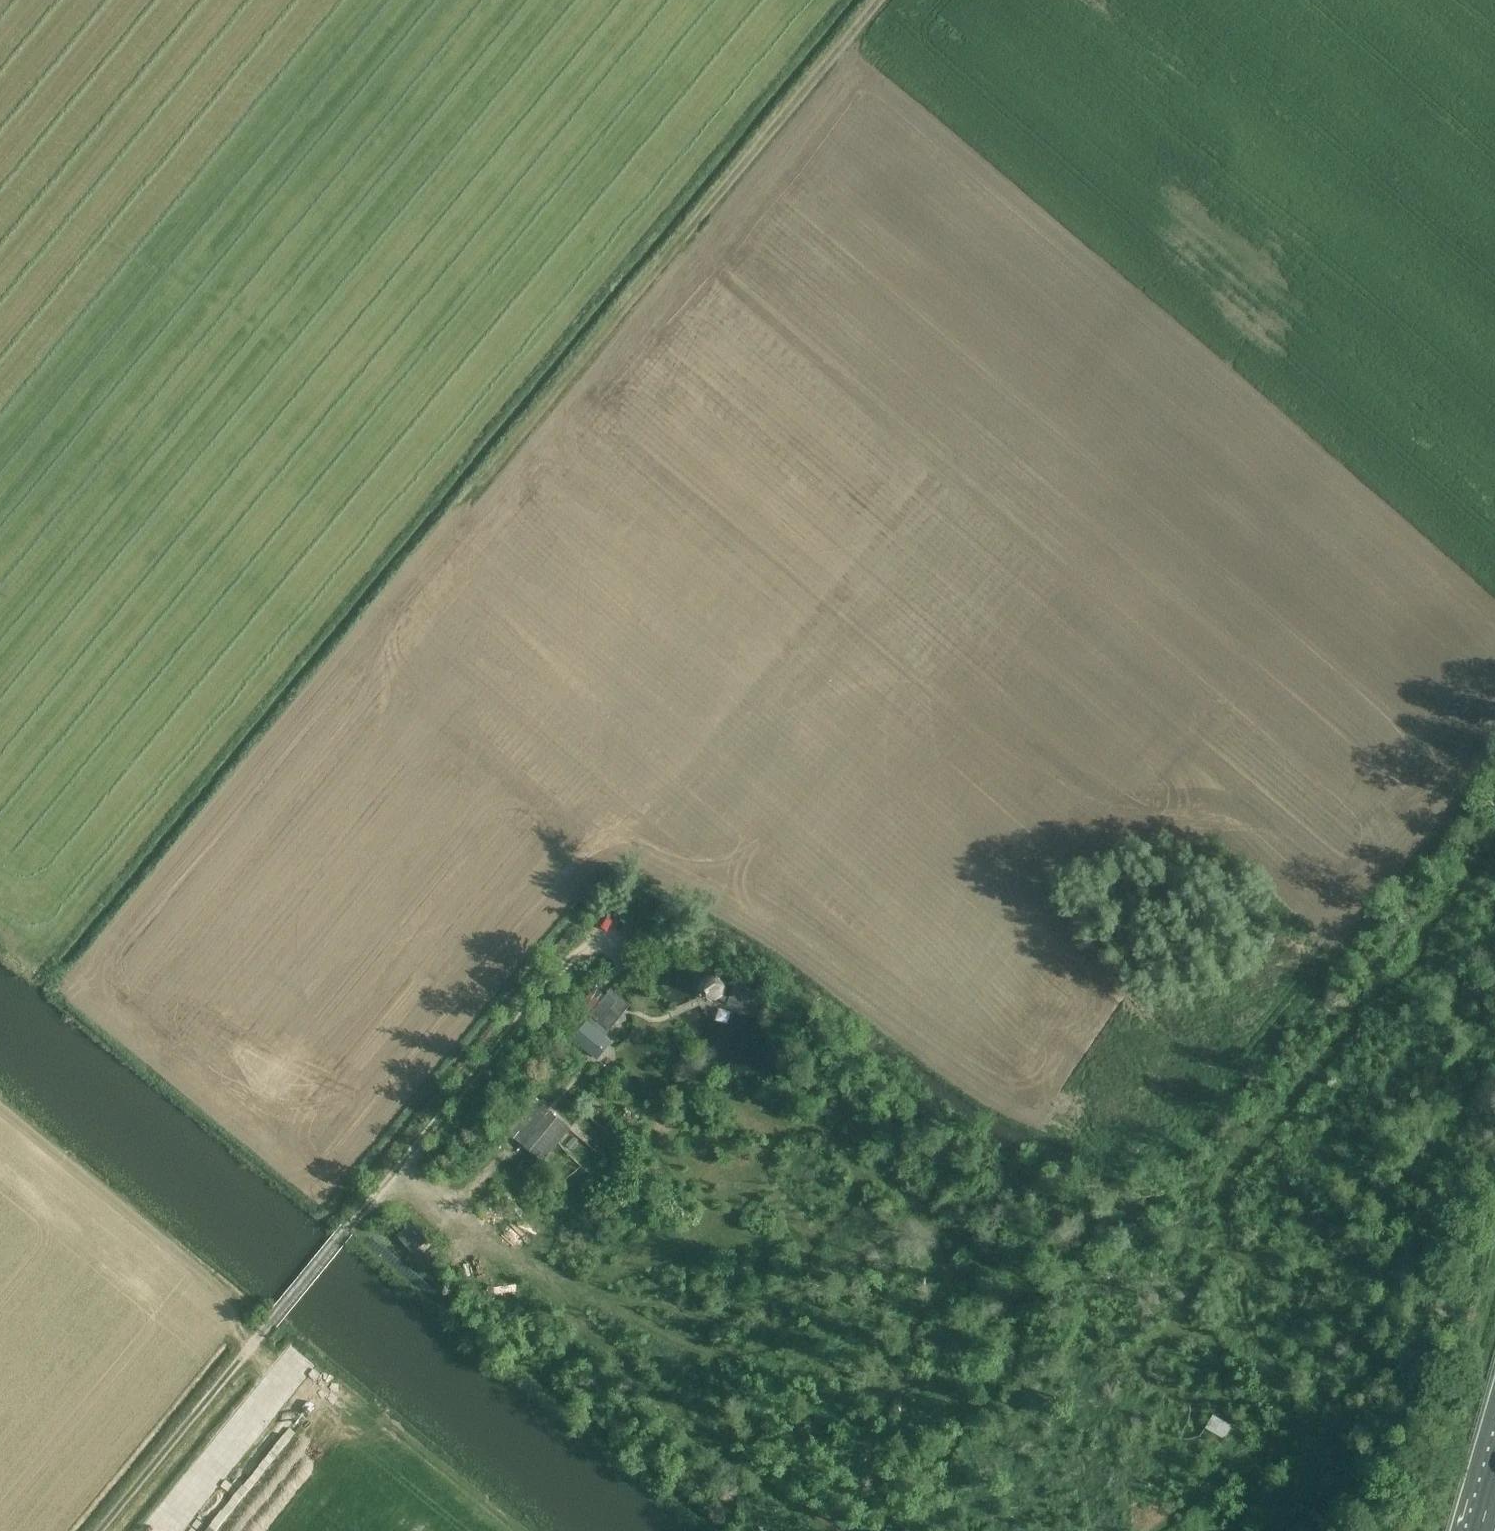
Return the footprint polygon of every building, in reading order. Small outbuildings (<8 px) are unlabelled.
[(701,981),(701,988),(702,994),(706,998),(710,999),(714,999),(721,996),(722,994),(727,994),(727,996),(754,996),(754,981),(727,980),(727,991),(724,991),(725,985),(722,979),(716,975),(709,975),(704,977),(701,981)] [(596,987),(575,1011),(588,1023),(573,1040),(597,1061),(613,1043),(605,1036),(613,1025),(598,1012),(610,999),(596,987)] [(547,1107),(517,1139),(542,1162),(571,1130),(547,1107)] [(412,1223),(397,1236),(412,1254),(427,1241),(412,1223)] [(1213,1415),(1205,1428),(1225,1440),(1233,1426),(1213,1415)]
